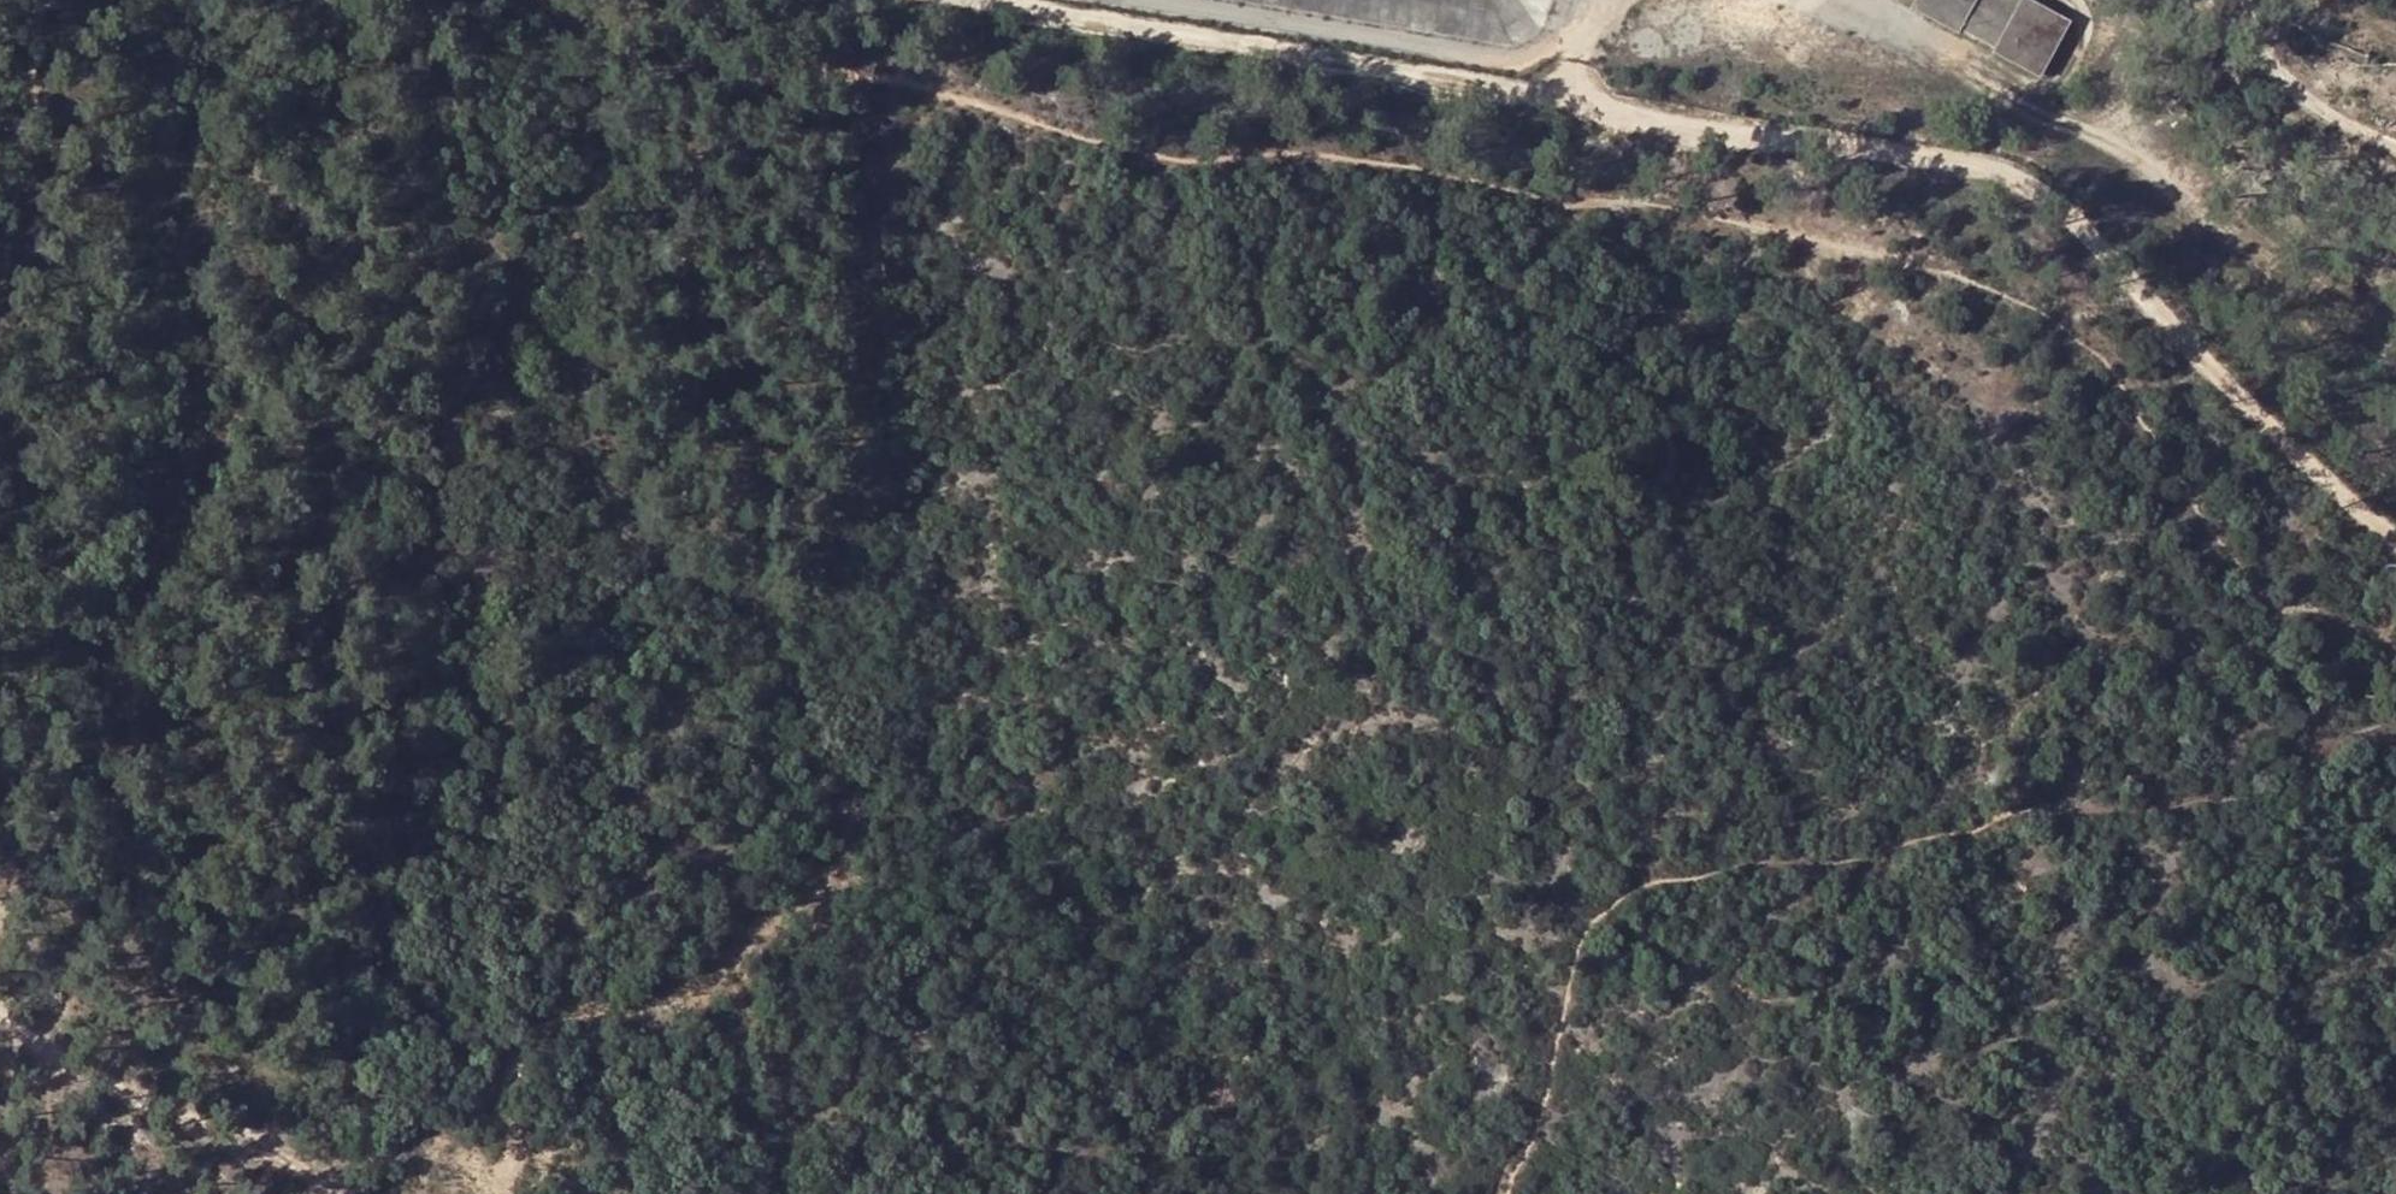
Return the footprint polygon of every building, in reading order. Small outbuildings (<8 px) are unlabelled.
[(2019,0),(1915,0),(1912,6),(1954,31),(1964,14),(1999,33),(1990,49),(2036,76),(2064,26),(2019,0)]
